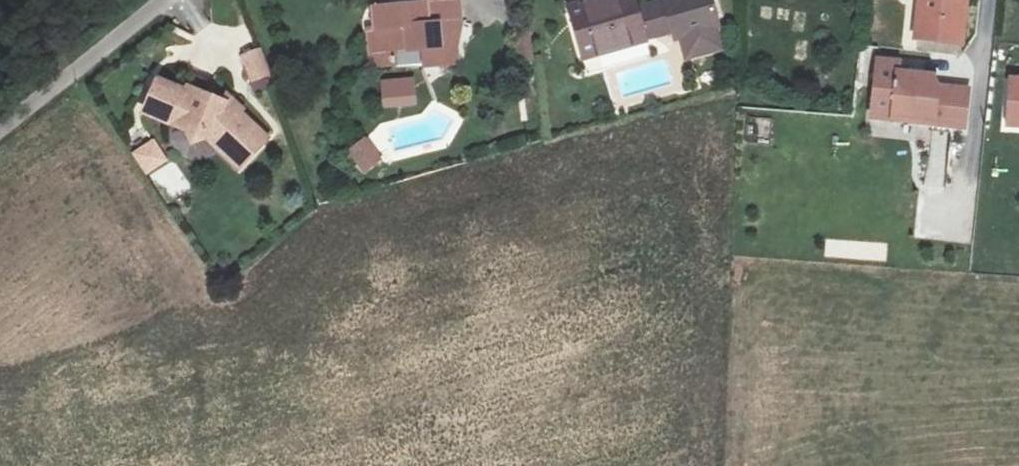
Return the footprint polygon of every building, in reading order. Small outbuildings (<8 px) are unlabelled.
[(458,0),(421,0),(421,13),(412,15),(410,7),(378,10),(377,28),(383,31),(383,46),(373,48),(373,67),(394,66),(394,56),(417,53),(418,71),(454,66),(454,48),(440,49),(439,22),(460,21),(458,0)] [(715,0),(638,0),(632,2),(632,0),(605,0),(572,9),(585,54),(662,33),(664,40),(681,35),(687,58),(720,49),(714,27),(722,25),(715,0)] [(915,35),(962,39),(966,0),(919,0),(915,35)] [(242,55),(249,80),(271,74),(263,49),(242,55)] [(964,124),(968,87),(936,84),(933,73),(898,71),(899,61),(877,59),(872,116),(894,118),(895,108),(916,110),(915,120),(964,124)] [(1011,75),(1008,125),(1018,126),(1018,76),(1011,75)] [(382,81),(383,106),(416,105),(414,79),(382,81)] [(187,92),(158,81),(146,111),(188,127),(193,141),(206,135),(210,136),(241,163),(265,135),(238,111),(237,112),(221,106),(223,102),(188,88),(187,92)] [(747,118),(746,139),(772,139),(773,119),(747,118)] [(942,192),(950,136),(934,134),(926,190),(942,192)] [(349,152),(363,172),(381,158),(367,139),(349,152)] [(147,173),(165,161),(152,141),(134,153),(147,173)] [(170,206),(192,192),(174,164),(152,177),(170,206)]
